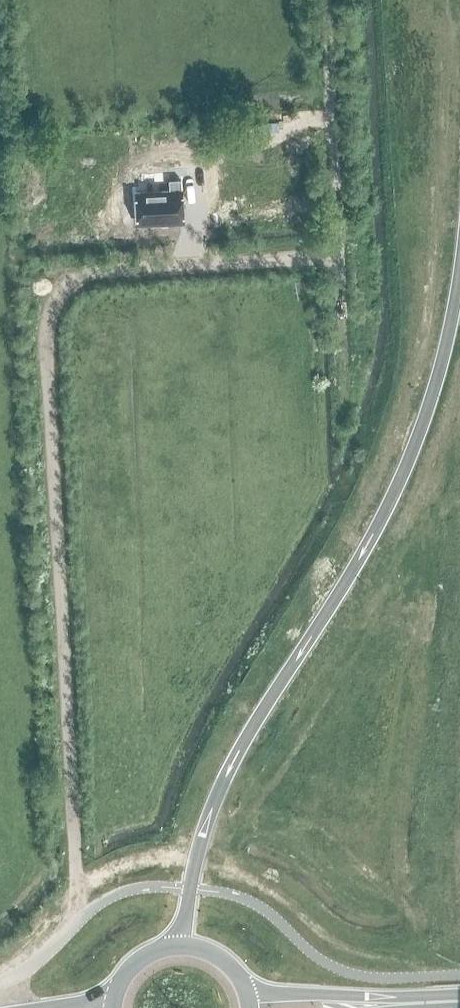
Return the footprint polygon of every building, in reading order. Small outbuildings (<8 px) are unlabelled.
[(170,190),(137,191),(138,220),(183,218),(182,177),(170,178),(170,190)]
